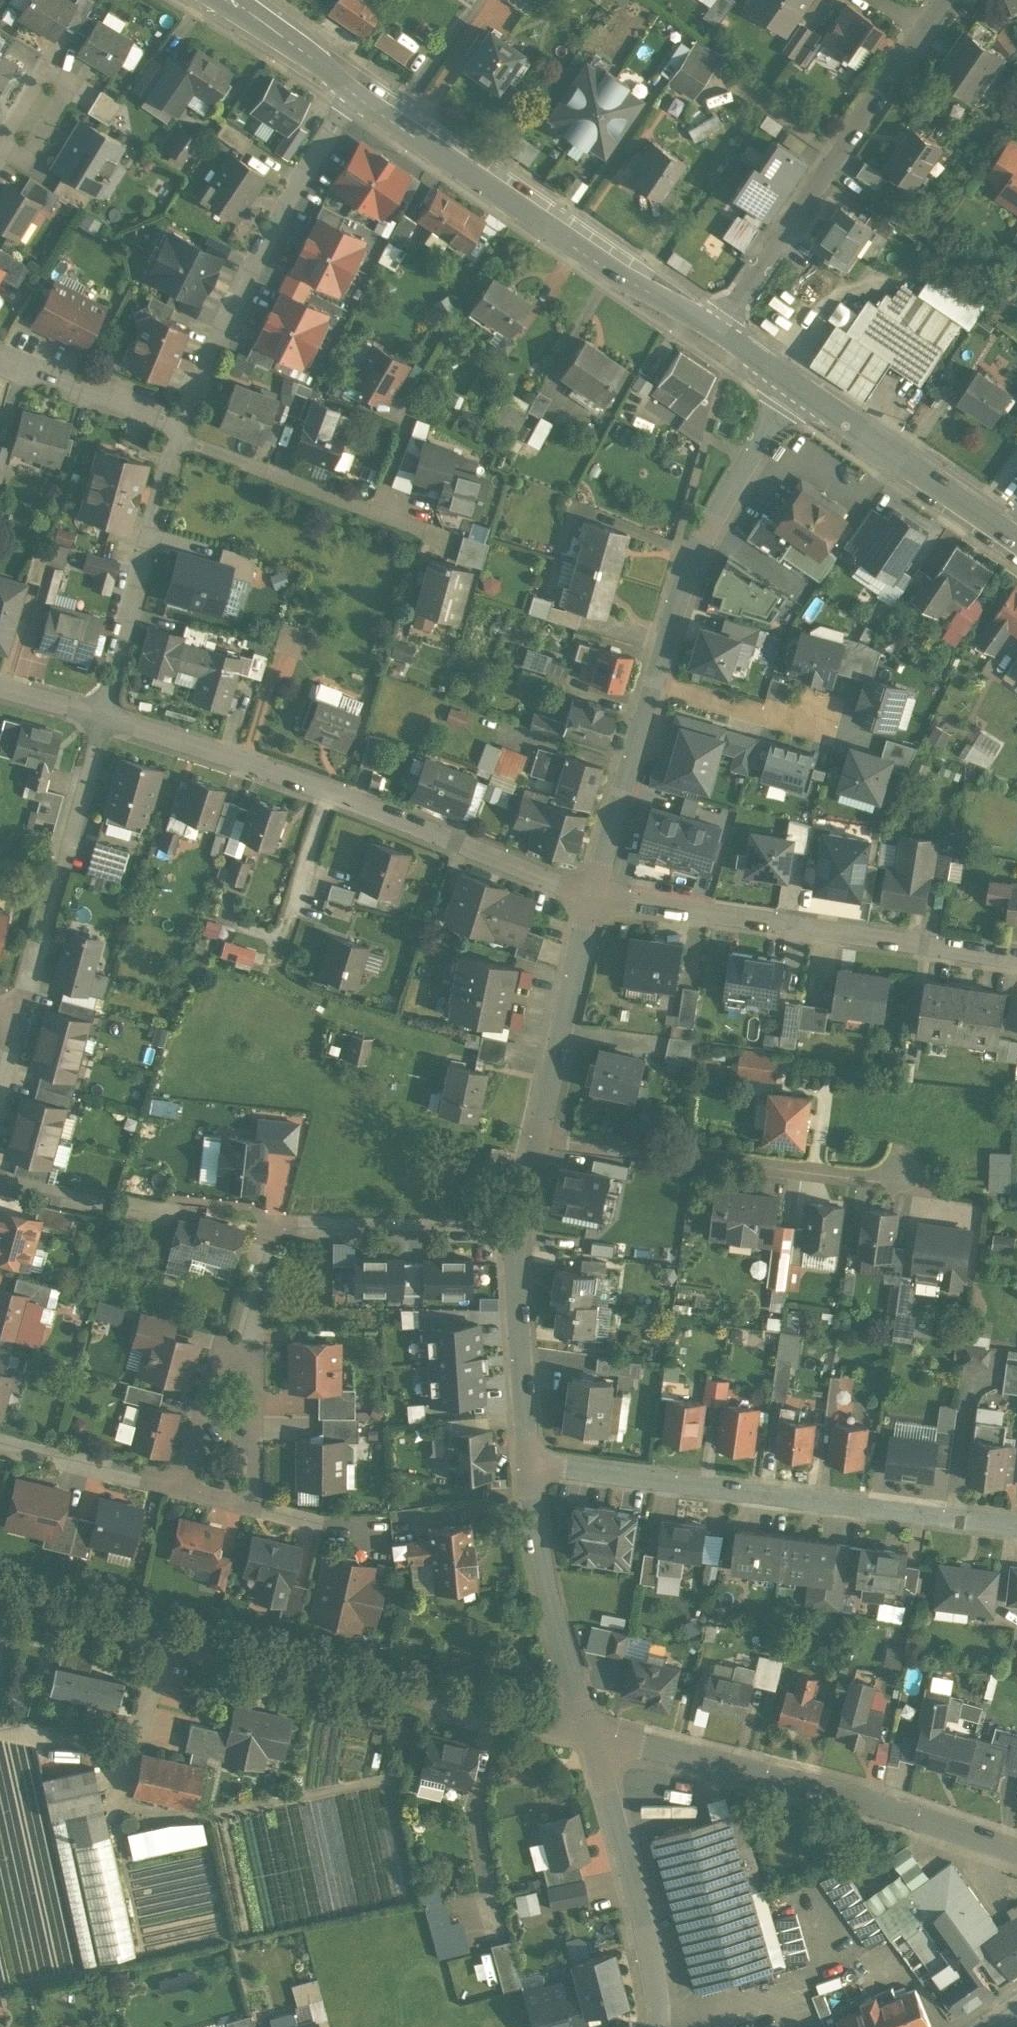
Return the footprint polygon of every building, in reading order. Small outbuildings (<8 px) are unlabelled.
[(66,0),(30,0),(20,16),(54,37),(62,23),(74,5),(73,4),(66,0)] [(62,23),(76,31),(94,0),(75,0),(73,4),(74,5),(62,23)] [(329,13),(362,35),(367,38),(377,23),(373,20),(383,5),(375,0),(337,0),(329,13)] [(702,16),(717,26),(719,24),(730,7),(735,0),(734,0),(713,0),(702,16)] [(748,3),(787,30),(808,0),(750,0),(748,3)] [(1005,12),(1016,7),(1016,0),(999,0),(1005,12)] [(1007,21),(979,2),(971,14),(976,17),(999,33),(1007,21)] [(871,20),(847,4),(824,36),(820,41),(822,43),(840,55),(839,57),(843,60),(843,59),(857,39),(872,49),(884,32),(869,22),(871,20)] [(730,7),(719,24),(723,27),(733,24),(740,14),(730,7)] [(976,17),(966,33),(965,32),(937,73),(971,96),(982,79),(987,82),(1003,59),(988,48),(999,33),(976,17)] [(132,42),(97,20),(78,52),(113,73),(119,62),(132,42)] [(800,22),(781,50),(793,58),(812,30),(800,22)] [(0,28),(0,54),(4,56),(15,37),(0,28)] [(812,30),(793,58),(806,67),(822,43),(820,41),(824,36),(813,28),(812,30)] [(412,50),(383,31),(374,44),(403,63),(412,50)] [(522,54),(489,31),(465,66),(497,89),(506,77),(514,83),(529,61),(521,55),(522,54)] [(720,55),(696,39),(690,48),(670,78),(671,79),(693,94),(720,55)] [(857,39),(843,59),(858,70),(872,49),(857,39)] [(680,41),(660,71),(670,78),(668,81),(669,81),(671,79),(670,78),(690,48),(680,41)] [(132,42),(119,62),(129,68),(133,67),(142,52),(141,48),(132,42)] [(231,73),(197,50),(184,67),(173,60),(150,93),(179,113),(196,88),(213,100),(231,73)] [(0,54),(0,87),(15,63),(4,56),(0,54)] [(152,61),(138,82),(151,89),(165,70),(152,61)] [(588,63),(585,64),(569,87),(571,88),(567,93),(566,92),(549,117),(564,127),(561,132),(585,148),(588,143),(603,154),(620,129),(618,128),(621,122),(624,124),(639,101),(639,98),(625,89),(628,84),(605,68),(602,73),(588,63)] [(314,107),(276,82),(253,115),(291,141),(314,107)] [(122,103),(101,90),(88,112),(108,124),(122,103)] [(253,139),(225,120),(215,134),(243,153),(253,139)] [(120,145),(82,122),(65,149),(67,151),(57,167),(65,172),(94,190),(97,192),(105,179),(107,181),(110,177),(107,176),(116,161),(112,159),(120,145)] [(914,126),(888,165),(917,185),(943,146),(914,126)] [(749,150),(725,186),(766,214),(807,154),(772,130),(756,155),(749,150)] [(182,132),(169,150),(184,160),(197,142),(182,132)] [(1012,140),(990,174),(1007,185),(999,196),(1016,208),(1016,144),(1012,140)] [(684,163),(652,141),(643,154),(637,150),(627,164),(633,168),(627,177),(661,200),(669,201),(672,198),(674,194),(670,187),(668,186),(684,163)] [(380,154),(379,156),(361,143),(349,161),(348,161),(348,162),(346,166),(345,166),(345,167),(334,183),(338,186),(337,187),(338,187),(377,212),(376,213),(377,214),(377,213),(381,216),(393,199),(394,198),(393,198),(396,194),(396,195),(397,194),(396,194),(409,176),(390,164),(392,162),(390,160),(390,161),(382,155),(380,154)] [(265,176),(230,153),(211,182),(209,181),(201,194),(199,193),(196,196),(207,204),(209,202),(235,220),(265,176)] [(889,174),(867,160),(859,173),(880,187),(889,174)] [(94,190),(65,172),(53,191),(60,195),(82,208),(94,190)] [(409,176),(396,194),(397,194),(408,202),(419,180),(410,174),(409,176)] [(53,191),(29,177),(20,192),(38,203),(38,204),(49,211),(60,195),(53,191)] [(586,186),(574,178),(565,191),(578,199),(586,186)] [(7,193),(0,195),(0,226),(13,234),(24,216),(29,219),(38,204),(38,203),(20,192),(11,186),(7,193)] [(484,221),(437,189),(418,218),(434,228),(449,238),(449,239),(446,243),(461,254),(484,221)] [(344,216),(322,205),(316,217),(319,218),(339,227),(344,216)] [(866,222),(842,205),(829,225),(830,226),(816,247),(814,246),(814,247),(830,258),(832,256),(846,266),(857,250),(872,227),(873,226),(866,222)] [(736,210),(721,231),(742,245),(756,224),(736,210)] [(896,225),(874,210),(866,222),(873,226),(872,227),(887,238),(896,225)] [(403,213),(388,241),(399,248),(416,221),(403,213)] [(339,227),(319,218),(309,237),(307,236),(306,237),(307,238),(302,247),(301,248),(303,249),(294,268),(293,269),(313,278),(312,279),(313,279),(317,281),(318,282),(318,281),(336,290),(339,286),(339,287),(340,286),(339,285),(360,244),(361,245),(361,244),(360,243),(362,239),(344,230),(344,229),(343,230),(339,228),(339,227)] [(872,227),(857,250),(872,260),(887,238),(872,227)] [(449,239),(434,228),(426,240),(441,251),(446,243),(449,239)] [(221,257),(173,233),(167,245),(163,243),(153,264),(156,265),(150,278),(198,302),(205,288),(207,289),(216,272),(214,271),(221,257)] [(229,246),(208,235),(204,243),(208,244),(206,248),(224,257),(229,246)] [(0,248),(0,269),(2,271),(0,275),(0,276),(17,286),(30,266),(0,248)] [(294,268),(291,267),(280,290),(282,291),(302,300),(312,279),(312,278),(293,269),(294,268)] [(984,306),(933,272),(919,294),(962,323),(961,324),(969,329),(984,306)] [(513,297),(490,282),(492,280),(490,278),(470,307),(471,308),(466,315),(482,325),(486,319),(508,334),(528,305),(514,296),(513,297)] [(104,307),(55,282),(33,324),(54,335),(56,332),(84,346),(104,307)] [(919,294),(903,283),(893,298),(887,294),(878,306),(868,299),(846,331),(874,350),(891,361),(922,382),(961,324),(962,323),(919,294)] [(306,303),(302,301),(303,301),(302,300),(302,301),(282,291),(272,310),(270,309),(269,311),(270,311),(265,320),(264,322),(266,323),(257,341),(256,342),(276,352),(276,353),(276,352),(280,354),(280,355),(281,355),(299,364),(302,360),(303,360),(303,359),(302,359),(323,318),(324,318),(324,317),(323,317),(325,312),(307,303),(306,303)] [(182,300),(170,294),(166,302),(173,306),(178,308),(182,300)] [(166,302),(151,295),(147,304),(150,311),(168,319),(173,306),(166,302)] [(200,305),(183,297),(182,300),(178,308),(194,316),(200,305)] [(168,319),(150,311),(134,318),(139,328),(135,336),(130,339),(123,354),(128,366),(165,381),(172,364),(174,365),(188,329),(175,323),(175,322),(168,319)] [(866,397),(891,361),(874,350),(846,331),(838,326),(814,361),(866,397)] [(276,352),(256,342),(257,341),(255,340),(246,358),(268,367),(268,368),(276,353),(276,352)] [(623,369),(583,341),(560,374),(600,402),(623,369)] [(407,364),(380,349),(373,360),(367,356),(353,381),(367,389),(364,394),(374,399),(377,395),(386,400),(407,364)] [(713,374),(678,350),(658,383),(675,395),(692,407),(713,374)] [(1013,394),(979,371),(960,399),(994,422),(1013,394)] [(276,399),(234,383),(219,423),(221,424),(221,421),(244,430),(243,432),(261,439),(270,417),(276,399)] [(945,385),(931,405),(943,413),(956,393),(945,385)] [(307,395),(294,390),(285,412),(299,417),(307,395)] [(538,390),(527,409),(540,416),(550,397),(538,390)] [(692,407),(675,395),(669,404),(686,416),(692,407)] [(351,416),(312,400),(293,451),(332,466),(351,416)] [(70,424),(23,411),(12,449),(60,463),(70,424)] [(270,417),(261,439),(274,444),(282,421),(270,417)] [(425,437),(410,433),(397,467),(415,472),(423,442),(424,442),(425,437)] [(424,442),(423,442),(415,472),(414,476),(442,484),(447,467),(448,467),(453,450),(424,442)] [(117,457),(97,451),(81,511),(101,516),(100,519),(128,526),(135,499),(136,500),(139,489),(138,489),(146,462),(118,454),(117,457)] [(1005,477),(1016,486),(1016,461),(1005,477)] [(448,467),(447,467),(442,484),(437,501),(476,512),(486,477),(448,467)] [(816,498),(804,490),(800,495),(794,490),(782,507),(778,505),(770,517),(763,513),(747,537),(777,557),(780,553),(820,580),(837,556),(826,548),(846,518),(841,515),(845,509),(821,492),(816,498)] [(926,531),(896,511),(864,559),(894,579),(926,531)] [(627,533),(583,520),(577,538),(583,540),(576,563),(611,573),(619,547),(622,548),(627,533)] [(488,543),(462,535),(455,560),(481,567),(488,543)] [(993,569),(957,544),(934,578),(933,579),(952,592),(969,604),(993,569)] [(790,587),(728,546),(708,601),(773,619),(790,587)] [(257,556),(223,547),(218,563),(231,567),(229,574),(250,580),(257,556)] [(49,553),(34,549),(25,579),(40,583),(45,564),(49,553)] [(117,559),(88,551),(84,567),(114,576),(118,561),(117,561),(117,559)] [(218,563),(178,552),(166,596),(218,611),(229,574),(231,567),(218,563)] [(468,568),(430,557),(416,608),(454,619),(468,568)] [(611,573),(576,563),(569,587),(564,585),(559,602),(603,615),(608,598),(604,597),(611,573)] [(63,569),(45,564),(40,583),(37,595),(54,600),(63,569)] [(919,568),(906,587),(915,594),(928,575),(929,574),(919,568)] [(934,578),(928,575),(915,594),(940,610),(952,592),(933,579),(934,578)] [(6,652),(16,617),(14,616),(23,585),(25,585),(25,584),(0,577),(0,650),(6,652)] [(1015,586),(1015,587),(1009,583),(1001,595),(1007,599),(994,617),(994,618),(978,642),(993,654),(1011,630),(1016,634),(1016,587),(1015,586)] [(100,619),(51,605),(39,646),(40,647),(40,646),(71,654),(72,651),(89,656),(88,660),(89,660),(101,618),(100,618),(100,619)] [(580,614),(551,605),(547,618),(560,622),(576,628),(580,614)] [(699,617),(687,659),(729,671),(742,629),(699,617)] [(209,628),(186,622),(182,635),(185,636),(183,642),(204,648),(209,628)] [(576,628),(560,622),(552,648),(568,653),(572,639),(573,640),(576,628)] [(307,631),(281,623),(274,646),(299,654),(307,631)] [(240,657),(209,648),(208,649),(204,648),(183,642),(185,636),(182,635),(151,626),(138,668),(160,674),(161,668),(176,672),(179,661),(203,668),(194,699),(225,708),(240,657)] [(801,626),(789,670),(833,682),(845,638),(801,626)] [(573,640),(572,639),(568,653),(567,655),(594,663),(599,647),(573,640)] [(528,644),(523,662),(548,669),(553,651),(528,644)] [(632,656),(599,646),(599,647),(594,663),(589,681),(621,691),(632,656)] [(267,655),(254,651),(247,674),(260,678),(267,655)] [(1016,654),(1002,677),(1015,686),(1016,683),(1016,655),(1016,654)] [(852,713),(895,727),(909,683),(866,669),(852,713)] [(336,687),(320,681),(316,683),(311,696),(317,699),(317,698),(332,703),(337,691),(336,687)] [(332,703),(317,698),(317,699),(311,696),(305,711),(312,713),(304,732),(321,738),(322,738),(344,746),(343,747),(345,748),(358,713),(332,703)] [(603,704),(586,699),(586,701),(572,698),(565,723),(562,734),(605,747),(616,710),(603,706),(603,704)] [(680,790),(683,779),(710,786),(721,746),(727,725),(728,721),(674,707),(660,761),(654,760),(648,782),(680,790)] [(565,723),(526,709),(522,725),(560,739),(562,734),(565,723)] [(1,716),(0,718),(0,753),(9,756),(18,721),(1,716)] [(59,732),(18,721),(9,756),(31,762),(48,766),(50,767),(59,732)] [(727,725),(721,746),(734,750),(730,765),(748,770),(758,733),(727,725)] [(384,737),(368,734),(360,763),(376,768),(384,737)] [(769,735),(759,772),(803,784),(813,747),(769,735)] [(849,738),(836,782),(880,795),(894,751),(849,738)] [(567,755),(538,746),(529,773),(558,782),(567,755)] [(600,765),(567,755),(558,782),(554,796),(587,807),(600,765)] [(159,769),(119,758),(103,812),(144,824),(159,769)] [(475,779),(426,759),(412,795),(460,814),(475,779)] [(48,766),(31,762),(25,784),(41,789),(48,766)] [(225,789),(191,778),(188,788),(181,785),(167,827),(181,832),(187,816),(214,825),(225,789)] [(485,781),(480,795),(492,800),(498,786),(485,781)] [(540,803),(522,797),(514,823),(532,829),(540,803)] [(285,808),(253,798),(240,838),(272,849),(285,808)] [(226,801),(216,834),(229,838),(239,805),(226,801)] [(584,815),(540,803),(532,829),(528,845),(571,858),(584,815)] [(674,862),(688,815),(653,805),(640,852),(674,862)] [(722,825),(688,815),(674,862),(708,872),(722,825)] [(795,830),(792,845),(807,848),(811,822),(789,815),(787,828),(795,830)] [(750,822),(743,867),(787,874),(792,845),(795,830),(787,828),(750,822)] [(822,823),(811,885),(860,893),(866,861),(871,831),(822,823)] [(181,832),(167,827),(161,846),(175,850),(181,832)] [(937,840),(902,834),(897,868),(889,867),(883,901),(924,908),(928,882),(929,875),(931,875),(936,846),(937,840)] [(127,850),(96,841),(92,856),(122,865),(127,850)] [(408,851),(370,841),(358,885),(396,896),(408,851)] [(953,849),(936,846),(931,875),(929,875),(928,882),(947,884),(953,849)] [(122,865),(92,856),(87,871),(118,881),(122,865)] [(234,858),(227,881),(242,886),(249,863),(234,858)] [(866,861),(860,893),(871,895),(877,863),(866,861)] [(488,881),(460,872),(452,899),(447,901),(443,913),(446,918),(445,920),(489,934),(490,930),(518,939),(519,939),(523,928),(532,898),(503,889),(504,886),(497,884),(497,886),(488,883),(488,881)] [(996,880),(993,899),(1010,902),(1007,921),(1016,922),(1016,884),(996,880)] [(356,891),(333,884),(329,896),(352,903),(356,891)] [(352,903),(329,896),(325,912),(351,919),(355,904),(352,903)] [(0,911),(0,950),(9,913),(0,911)] [(543,935),(523,928),(519,939),(518,939),(513,953),(535,960),(543,935)] [(99,939),(68,931),(54,983),(72,988),(77,973),(89,976),(91,970),(99,939)] [(368,944),(334,934),(322,976),(356,986),(368,944)] [(227,935),(221,952),(252,964),(259,947),(227,935)] [(682,944),(633,936),(627,979),(676,986),(682,944)] [(782,959),(732,951),(725,993),(745,996),(746,994),(775,999),(775,1000),(776,1001),(782,959)] [(515,967),(460,955),(451,998),(455,999),(451,1014),(499,1025),(506,990),(510,990),(515,967)] [(890,976),(840,968),(834,1013),(847,1015),(848,1009),(866,1012),(865,1013),(884,1016),(890,976)] [(109,975),(91,970),(89,976),(77,973),(72,988),(103,997),(109,975)] [(1006,993),(927,981),(919,1031),(931,1033),(931,1035),(932,1036),(933,1033),(947,1036),(947,1038),(948,1038),(948,1036),(969,1039),(969,1041),(970,1041),(970,1039),(985,1042),(984,1044),(986,1044),(986,1042),(998,1044),(999,1037),(1006,993)] [(700,988),(684,986),(678,1023),(694,1026),(700,988)] [(95,1007),(61,998),(57,1012),(87,1021),(87,1022),(91,1023),(95,1007)] [(802,1003),(786,1000),(781,1034),(797,1037),(799,1027),(802,1003)] [(829,1006),(802,1003),(799,1027),(825,1031),(829,1006)] [(57,1012),(47,1010),(31,1067),(41,1070),(71,1079),(72,1077),(87,1022),(87,1021),(57,1012)] [(678,1023),(674,1023),(672,1036),(692,1038),(694,1026),(678,1023)] [(370,1037),(353,1034),(347,1059),(364,1062),(370,1037)] [(781,1034),(779,1049),(795,1051),(797,1037),(781,1034)] [(507,1040),(482,1035),(477,1057),(502,1063),(507,1040)] [(672,1036),(670,1035),(665,1058),(688,1064),(692,1038),(672,1036)] [(999,1037),(998,1044),(996,1058),(1016,1061),(1016,1040),(999,1037)] [(646,1058),(601,1049),(592,1086),(637,1095),(646,1058)] [(778,1055),(742,1050),(740,1070),(763,1073),(763,1078),(775,1080),(778,1055)] [(484,1071),(449,1063),(442,1093),(431,1091),(428,1106),(439,1109),(439,1110),(474,1117),(484,1071)] [(71,1079),(41,1070),(37,1085),(72,1094),(76,1078),(72,1077),(71,1079)] [(72,1094),(37,1085),(33,1099),(63,1108),(63,1109),(67,1110),(72,1094)] [(809,1098),(773,1094),(767,1138),(803,1143),(805,1128),(807,1113),(809,1098)] [(33,1099),(23,1096),(7,1154),(17,1157),(47,1165),(48,1164),(63,1109),(63,1108),(33,1099)] [(1014,1188),(1014,1149),(992,1149),(992,1189),(1014,1188)] [(47,1165),(17,1157),(13,1172),(48,1181),(52,1165),(48,1164),(47,1165)] [(630,1165),(594,1158),(591,1171),(609,1175),(627,1179),(630,1165)] [(591,1173),(563,1168),(564,1166),(562,1165),(554,1205),(586,1211),(586,1208),(600,1211),(600,1214),(615,1217),(620,1192),(606,1190),(609,1175),(591,1171),(591,1173)] [(778,1197),(718,1189),(711,1233),(732,1236),(733,1230),(753,1233),(752,1239),(772,1242),(778,1197)] [(842,1206),(811,1202),(807,1228),(805,1247),(836,1251),(842,1206)] [(73,1212),(38,1203),(33,1219),(38,1220),(37,1223),(68,1232),(73,1212)] [(898,1213),(866,1209),(860,1254),(887,1258),(892,1259),(893,1246),(898,1213)] [(0,1210),(0,1259),(25,1266),(37,1223),(38,1220),(33,1219),(0,1210)] [(241,1229),(200,1218),(198,1225),(191,1252),(192,1253),(205,1256),(232,1263),(241,1229)] [(198,1225),(178,1220),(169,1253),(170,1253),(191,1259),(192,1253),(191,1252),(198,1225)] [(969,1231),(922,1224),(916,1270),(918,1270),(942,1273),(940,1283),(941,1283),(961,1286),(969,1231)] [(807,1228),(795,1227),(791,1255),(791,1262),(803,1264),(805,1247),(807,1228)] [(616,1244),(593,1241),(591,1253),(614,1256),(616,1244)] [(893,1246),(892,1259),(887,1258),(884,1281),(901,1283),(902,1274),(905,1248),(893,1246)] [(191,1259),(170,1253),(165,1269),(186,1275),(188,1267),(191,1259)] [(205,1256),(192,1253),(191,1259),(188,1267),(201,1271),(205,1256)] [(791,1255),(779,1253),(775,1286),(787,1287),(791,1262),(791,1255)] [(403,1258),(354,1257),(353,1295),(402,1296),(403,1258)] [(471,1258),(423,1258),(422,1296),(471,1296),(471,1258)] [(607,1261),(583,1258),(581,1271),(596,1274),(596,1275),(604,1276),(607,1261)] [(581,1271),(557,1268),(553,1298),(559,1299),(592,1303),(596,1275),(596,1274),(581,1271)] [(942,1273),(918,1270),(918,1276),(916,1288),(940,1292),(941,1283),(940,1283),(942,1273)] [(918,1276),(902,1274),(901,1283),(897,1312),(912,1314),(916,1288),(918,1276)] [(51,1286),(16,1276),(12,1291),(26,1295),(25,1300),(45,1305),(51,1286)] [(0,1288),(0,1332),(15,1336),(25,1300),(26,1295),(12,1291),(0,1288)] [(592,1303),(559,1299),(555,1328),(580,1331),(594,1333),(595,1333),(599,1304),(592,1303)] [(404,1305),(404,1324),(421,1324),(421,1306),(404,1305)] [(790,1326),(802,1328),(804,1309),(792,1307),(790,1326)] [(175,1320),(142,1311),(135,1334),(150,1338),(152,1332),(170,1337),(175,1320)] [(477,1323),(425,1327),(431,1404),(432,1404),(432,1402),(432,1404),(444,1403),(444,1402),(444,1403),(483,1401),(480,1369),(487,1369),(486,1354),(480,1355),(477,1323)] [(803,1333),(781,1330),(778,1358),(792,1360),(792,1364),(797,1365),(801,1334),(803,1334),(803,1333)] [(594,1333),(580,1331),(578,1345),(602,1348),(604,1334),(595,1333),(594,1333)] [(170,1337),(152,1332),(150,1338),(141,1372),(185,1384),(196,1344),(170,1337)] [(333,1343),(290,1342),(290,1360),(294,1360),(294,1388),(318,1388),(338,1388),(338,1387),(338,1348),(333,1343)] [(990,1349),(967,1346),(965,1361),(988,1364),(990,1349)] [(0,1348),(0,1373),(4,1374),(10,1351),(0,1348)] [(630,1359),(599,1354),(596,1370),(628,1375),(630,1359)] [(1008,1356),(1003,1391),(1004,1392),(1005,1386),(1016,1387),(1016,1357),(1008,1356)] [(792,1360),(778,1358),(772,1398),(787,1400),(792,1364),(792,1360)] [(10,1375),(4,1374),(0,1373),(0,1414),(10,1375)] [(611,1379),(572,1374),(566,1425),(581,1427),(581,1434),(604,1437),(611,1379)] [(831,1375),(824,1423),(815,1422),(834,1425),(835,1421),(836,1413),(841,1376),(831,1375)] [(728,1382),(709,1379),(706,1402),(725,1405),(728,1382)] [(162,1391),(127,1382),(123,1398),(142,1404),(142,1402),(158,1406),(162,1391)] [(338,1387),(338,1388),(318,1388),(318,1416),(322,1416),(354,1417),(354,1388),(338,1387)] [(706,1402),(670,1397),(665,1439),(700,1444),(706,1402)] [(410,1417),(426,1416),(425,1401),(410,1401),(410,1417)] [(158,1406),(142,1402),(142,1404),(137,1424),(132,1441),(131,1445),(166,1454),(177,1412),(158,1406)] [(759,1409),(725,1405),(720,1446),(753,1451),(759,1409)] [(487,1414),(446,1418),(447,1432),(488,1429),(487,1414)] [(354,1417),(322,1416),(322,1439),(343,1439),(343,1441),(358,1441),(358,1417),(354,1417)] [(815,1422),(783,1417),(778,1454),(811,1458),(815,1422)] [(1008,1423),(977,1419),(969,1480),(1004,1484),(1006,1473),(1012,1474),(1015,1445),(1005,1443),(1008,1423)] [(137,1424),(121,1420),(120,1423),(115,1426),(118,1431),(116,1437),(132,1441),(137,1424)] [(835,1421),(834,1425),(830,1461),(863,1465),(868,1426),(835,1421)] [(447,1432),(446,1432),(449,1478),(491,1475),(490,1463),(493,1463),(492,1441),(489,1441),(488,1429),(447,1432)] [(936,1443),(895,1438),(891,1472),(932,1476),(936,1443)] [(322,1439),(298,1439),(298,1486),(343,1486),(343,1485),(337,1485),(337,1469),(343,1463),(343,1441),(343,1439),(322,1439)] [(67,1490),(16,1478),(5,1524),(44,1533),(56,1536),(62,1512),(67,1490)] [(141,1508),(100,1498),(94,1520),(90,1540),(91,1540),(131,1550),(141,1508)] [(617,1507),(600,1504),(599,1508),(577,1505),(572,1535),(578,1535),(574,1556),(631,1565),(638,1514),(616,1511),(617,1507)] [(62,1512),(56,1536),(44,1533),(41,1544),(68,1551),(77,1516),(62,1512)] [(94,1520),(77,1516),(68,1551),(87,1555),(91,1540),(90,1540),(94,1520)] [(221,1528),(180,1518),(171,1555),(172,1555),(173,1559),(183,1561),(185,1558),(210,1565),(212,1565),(215,1553),(221,1528)] [(706,1526),(664,1520),(660,1555),(658,1573),(659,1573),(682,1576),(684,1557),(702,1560),(706,1526)] [(470,1523),(428,1527),(429,1538),(431,1558),(434,1591),(477,1586),(475,1569),(473,1541),(472,1541),(470,1523)] [(785,1535),(738,1530),(733,1567),(740,1568),(756,1570),(780,1573),(782,1560),(785,1535)] [(299,1547),(252,1535),(243,1572),(261,1576),(256,1597),(281,1603),(282,1603),(287,1582),(290,1583),(291,1582),(299,1547)] [(820,1540),(785,1535),(782,1560),(798,1562),(796,1574),(809,1576),(815,1576),(820,1540)] [(429,1538),(392,1542),(394,1562),(431,1558),(429,1538)] [(836,1542),(820,1540),(815,1576),(831,1578),(836,1542)] [(850,1544),(836,1542),(831,1578),(846,1580),(850,1544)] [(909,1552),(864,1545),(858,1582),(904,1588),(909,1552)] [(231,1557),(215,1553),(212,1565),(210,1565),(206,1584),(224,1588),(231,1557)] [(660,1555),(645,1553),(640,1582),(658,1585),(659,1573),(658,1573),(660,1555)] [(373,1565),(334,1556),(330,1570),(323,1569),(315,1602),(322,1604),(319,1618),(358,1628),(360,1617),(374,1620),(384,1579),(370,1576),(373,1565)] [(996,1571),(939,1565),(935,1601),(954,1603),(953,1608),(992,1612),(996,1571)] [(1013,1566),(1009,1602),(1016,1603),(1016,1567),(1013,1566)] [(756,1570),(740,1568),(738,1579),(755,1581),(756,1570)] [(815,1576),(809,1576),(805,1604),(842,1611),(846,1580),(831,1578),(815,1576)] [(307,1586),(291,1582),(290,1583),(287,1582),(282,1603),(281,1603),(278,1616),(298,1621),(307,1586)] [(624,1616),(605,1613),(603,1622),(623,1626),(624,1616)] [(629,1634),(613,1630),(608,1652),(623,1656),(629,1634)] [(95,1648),(64,1641),(58,1665),(90,1672),(95,1648)] [(666,1655),(649,1651),(647,1660),(663,1664),(666,1655)] [(647,1660),(633,1657),(624,1692),(650,1698),(648,1704),(669,1709),(679,1668),(663,1664),(647,1660)] [(734,1676),(711,1670),(703,1704),(745,1715),(757,1668),(738,1663),(734,1676)] [(58,1665),(55,1664),(49,1690),(118,1706),(124,1680),(90,1672),(58,1665)] [(817,1678),(801,1673),(795,1692),(811,1697),(817,1678)] [(874,1685),(839,1675),(835,1691),(849,1696),(847,1702),(868,1708),(874,1685)] [(942,1690),(926,1687),(924,1697),(940,1700),(942,1690)] [(795,1692),(788,1690),(779,1720),(815,1731),(824,1700),(811,1697),(795,1692)] [(982,1707),(960,1702),(961,1696),(950,1694),(949,1702),(947,1713),(979,1720),(982,1707)] [(940,1700),(924,1697),(919,1724),(924,1725),(945,1731),(947,1713),(949,1702),(940,1700)] [(868,1708),(847,1702),(838,1736),(874,1748),(885,1713),(868,1708)] [(291,1718),(234,1705),(229,1730),(191,1722),(185,1748),(224,1757),(224,1758),(262,1767),(265,1751),(283,1755),(291,1718)] [(945,1731),(924,1725),(915,1758),(957,1770),(960,1771),(968,1737),(945,1731)] [(1010,1730),(1006,1746),(1008,1747),(1003,1766),(1016,1769),(1016,1732),(1010,1730)] [(476,1746),(429,1735),(421,1773),(440,1778),(442,1781),(464,1786),(467,1784),(468,1784),(476,1746)] [(1006,1746),(969,1735),(968,1737),(960,1771),(957,1770),(955,1778),(996,1789),(1003,1766),(1008,1747),(1006,1746)] [(892,1741),(882,1739),(876,1761),(888,1763),(892,1741)] [(205,1766),(142,1752),(133,1793),(195,1807),(205,1766)] [(94,1767),(42,1778),(51,1817),(64,1815),(103,1806),(94,1767)] [(356,1797),(376,1894),(412,1887),(392,1790),(356,1797)] [(103,1806),(64,1815),(71,1847),(74,1846),(109,1835),(103,1806)] [(742,1810),(654,1836),(698,1989),(787,1964),(742,1810)] [(576,1813),(541,1822),(542,1826),(539,1830),(541,1837),(545,1840),(551,1863),(552,1865),(577,1858),(587,1855),(576,1813)] [(64,1815),(51,1817),(60,1859),(73,1856),(71,1847),(64,1815)] [(170,1823),(128,1832),(134,1856),(206,1840),(202,1822),(170,1823)] [(109,1835),(74,1846),(99,1963),(136,1955),(110,1835),(109,1835)] [(96,1963),(73,1856),(60,1859),(83,1966),(96,1963)] [(577,1858),(552,1865),(551,1863),(542,1866),(547,1884),(582,1877),(577,1858)] [(999,1926),(951,1860),(926,1878),(945,1906),(973,1944),(999,1926)] [(926,1878),(912,1888),(902,1874),(866,1901),(898,1947),(905,1942),(905,1941),(945,1906),(926,1878)] [(437,1887),(421,1891),(426,1905),(442,1901),(437,1887)] [(551,1887),(499,1900),(508,1939),(510,1938),(515,1959),(566,1946),(551,1887)] [(426,1905),(425,1905),(439,1959),(468,1952),(459,1919),(451,1921),(444,1900),(442,1901),(426,1905)] [(973,1944),(945,1906),(905,1941),(905,1942),(898,1947),(914,1969),(925,1961),(941,1983),(974,1961),(981,1955),(973,1944)] [(973,1944),(981,1955),(1000,1983),(1016,1972),(1016,1913),(999,1926),(973,1944)] [(522,1990),(515,1959),(510,1938),(508,1939),(491,1943),(503,1988),(507,1987),(511,1989),(521,2026),(524,2026),(532,2025),(523,1991),(522,1990)] [(612,1951),(572,1962),(578,1986),(585,2012),(586,2012),(625,2001),(612,1951)] [(941,1983),(939,1985),(960,2015),(995,1991),(974,1961),(941,1983)] [(193,1972),(161,1979),(163,1990),(196,1983),(193,1972)] [(317,1978),(293,1984),(297,2003),(322,1996),(317,1978)] [(523,1991),(532,2025),(533,2026),(562,2026),(573,2024),(574,2024),(565,1989),(562,1981),(523,1991)] [(565,1989),(574,2024),(573,2024),(573,2026),(577,2026),(589,2024),(586,2012),(585,2012),(578,1986),(565,1989)] [(893,1986),(876,1993),(876,1994),(877,1994),(880,2002),(897,1996),(893,1986)] [(880,2002),(877,1994),(876,1994),(870,1997),(882,2026),(926,2026),(931,2025),(916,1988),(897,1996),(880,2002)] [(823,1991),(813,1995),(821,2015),(831,2011),(823,1991)] [(863,2000),(866,2008),(838,2019),(841,2026),(882,2026),(870,1997),(863,2000)] [(226,2020),(228,2026),(254,2026),(251,2013),(226,2020)]
